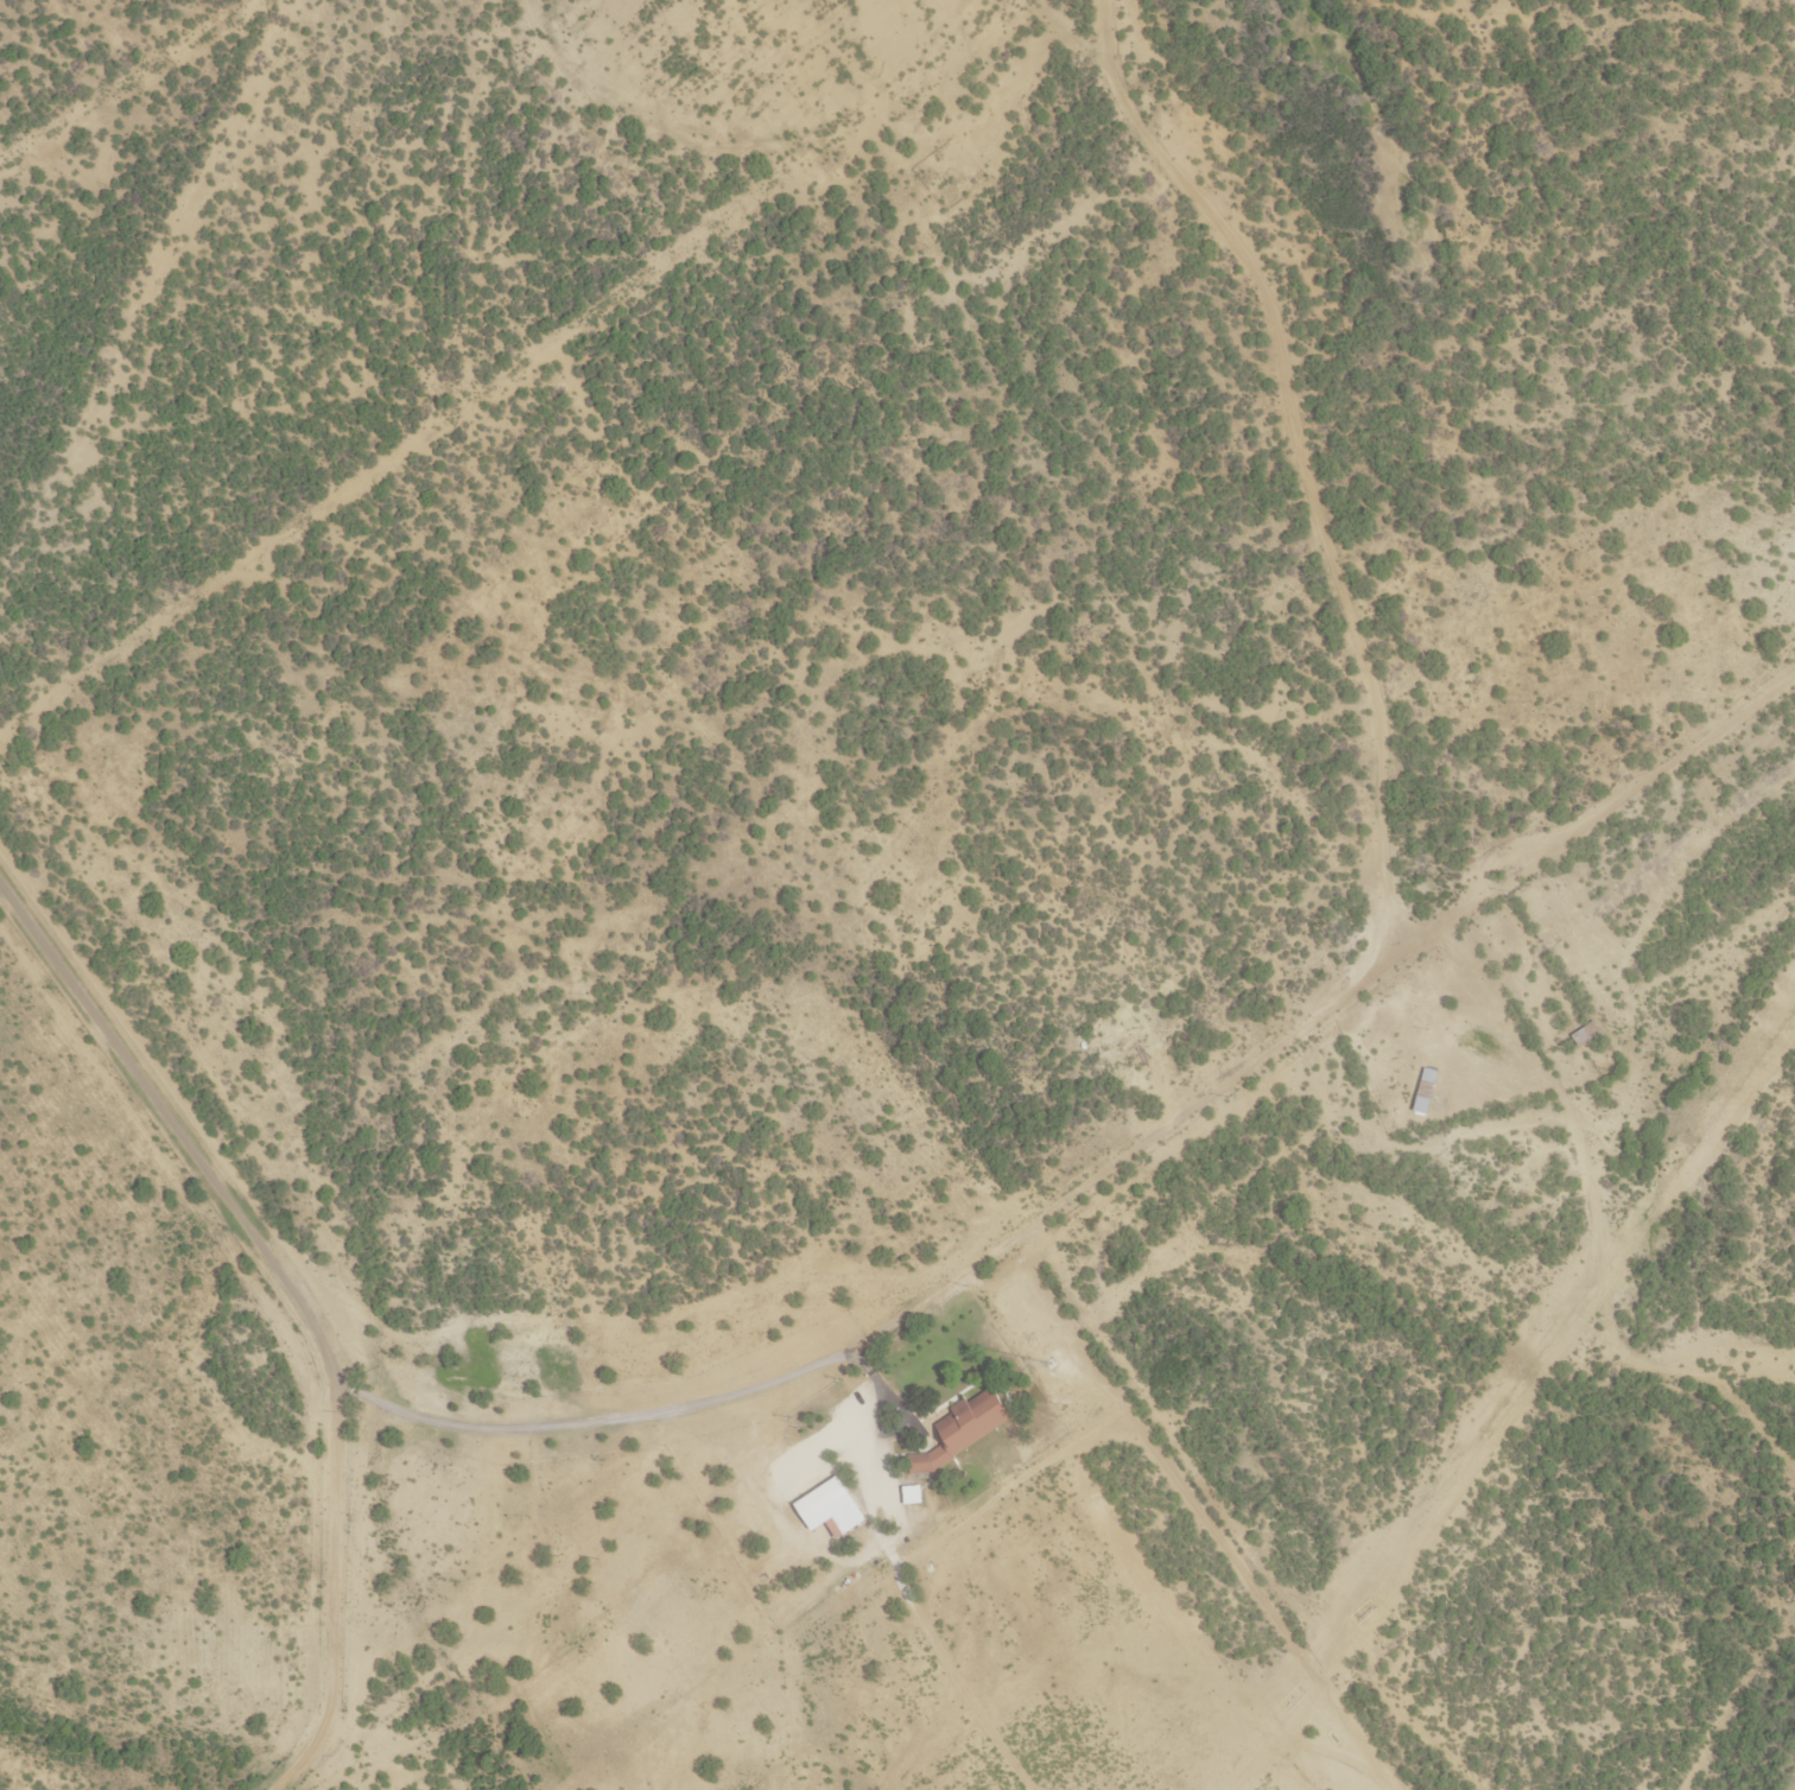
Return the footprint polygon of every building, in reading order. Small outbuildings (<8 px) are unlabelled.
[(1602,1032),(1595,1020),(1571,1035),(1579,1047),(1602,1032)] [(1427,1115),(1438,1071),(1424,1067),(1413,1111),(1427,1115)] [(947,1444),(1006,1410),(992,1385),(933,1419),(947,1444)] [(910,1454),(910,1473),(933,1473),(933,1454),(910,1454)] [(811,1532),(828,1522),(838,1538),(867,1521),(839,1475),(793,1503),(811,1532)] [(904,1486),(904,1503),(921,1503),(921,1486),(904,1486)]
